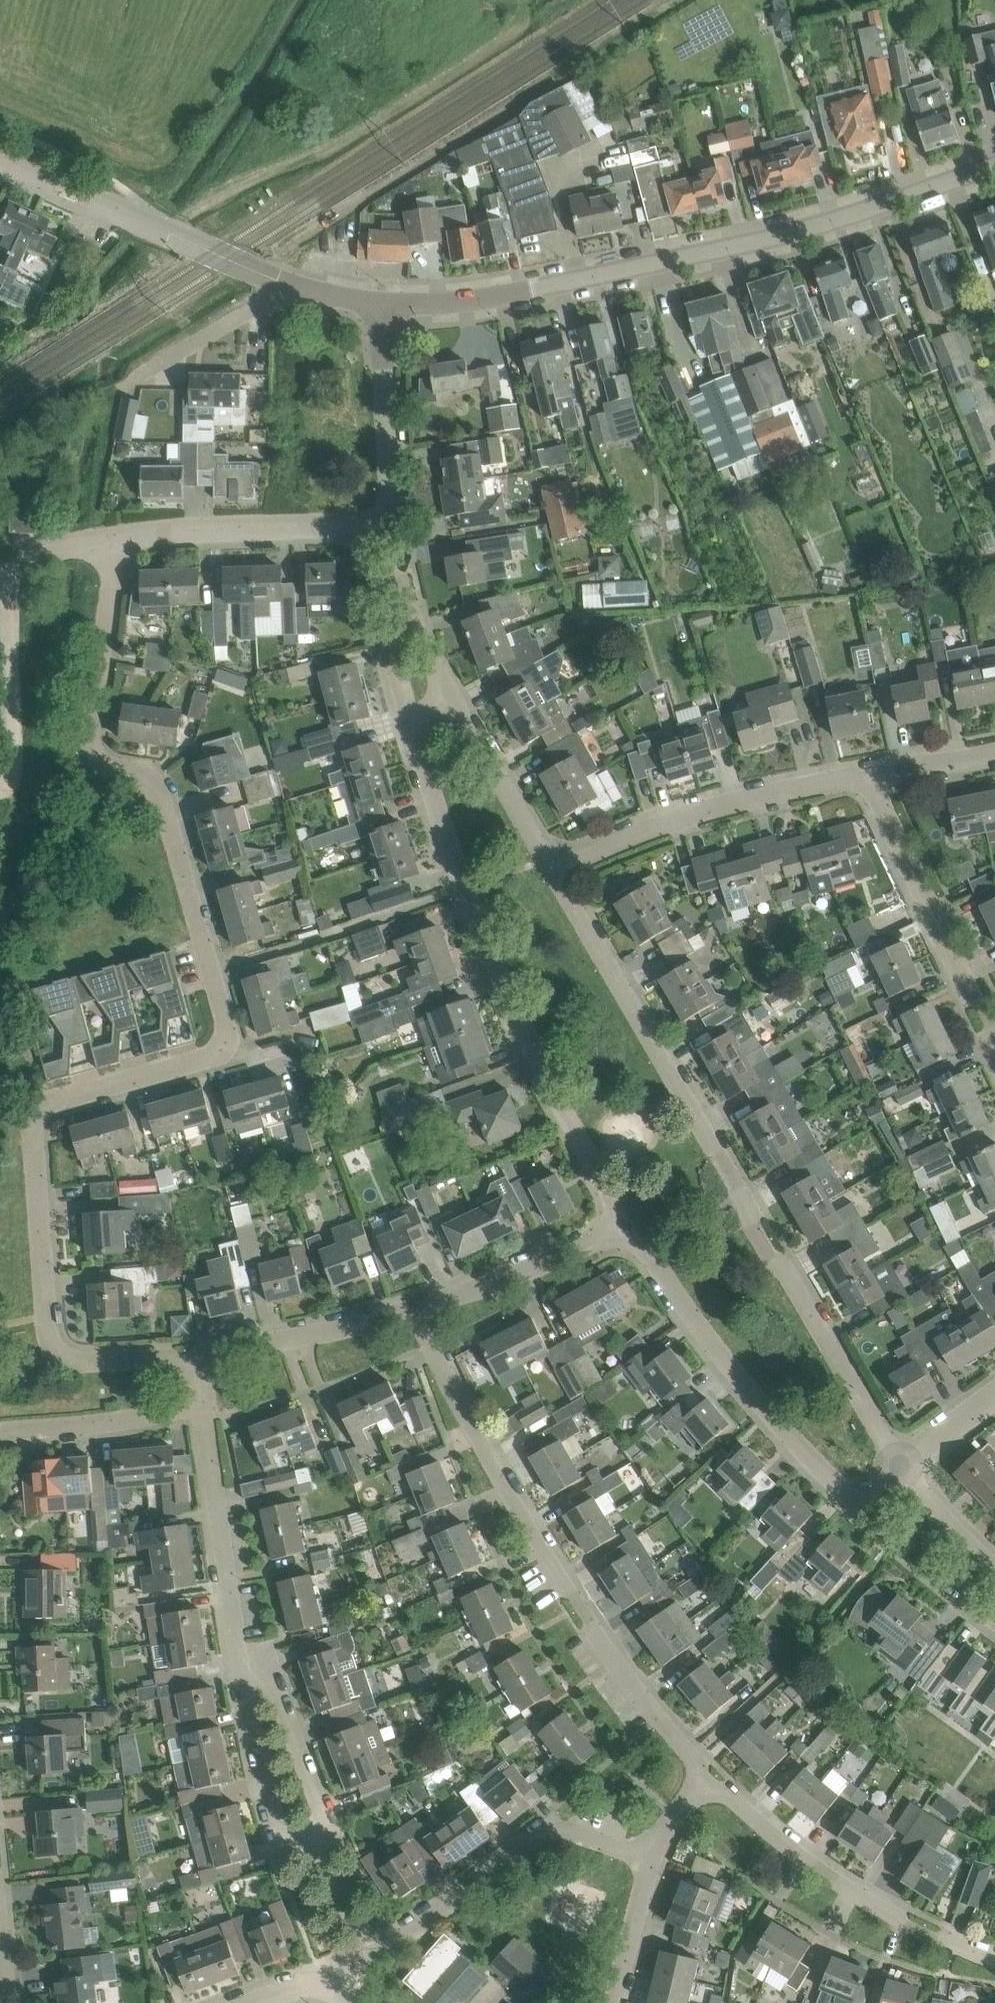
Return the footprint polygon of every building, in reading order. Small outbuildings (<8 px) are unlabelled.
[(776,12),(771,14),(776,31),(780,30),(784,42),(796,39),(786,0),(778,0),(773,1),(776,12)] [(871,28),(860,31),(875,97),(892,94),(889,80),(892,80),(888,60),(885,60),(884,58),(890,57),(888,47),(889,47),(882,11),(881,11),(881,10),(881,9),(868,12),(868,15),(871,28)] [(986,48),(982,34),(964,39),(971,66),(988,61),(992,77),(990,78),(994,94),(994,46),(986,48)] [(904,45),(889,48),(897,87),(912,85),(904,45)] [(511,210),(512,217),(517,236),(558,226),(550,192),(538,161),(558,155),(559,157),(591,140),(586,131),(563,87),(531,103),(520,117),(489,135),(473,144),(459,150),(466,169),(494,160),(508,203),(509,206),(511,210)] [(948,108),(942,89),(924,95),(911,99),(917,118),(915,118),(926,152),(959,141),(949,108),(948,108)] [(833,106),(820,109),(829,143),(845,139),(847,148),(878,141),(868,97),(833,105),(833,106)] [(614,131),(635,126),(635,129),(676,119),(672,102),(631,112),(609,118),(614,131)] [(725,125),(727,134),(731,151),(755,144),(749,119),(725,125)] [(813,130),(775,140),(787,187),(791,186),(792,189),(801,186),(801,184),(813,180),(810,169),(822,166),(813,130)] [(731,151),(727,134),(709,139),(713,156),(731,151)] [(648,136),(629,141),(649,224),(650,224),(650,222),(674,216),(674,217),(674,216),(661,161),(660,155),(658,146),(651,148),(648,136)] [(787,187),(775,140),(760,144),(764,157),(741,163),(744,177),(756,174),(761,194),(787,187)] [(670,152),(660,155),(661,161),(674,216),(700,210),(692,179),(680,182),(674,158),(672,159),(670,152)] [(715,160),(717,169),(691,175),(692,179),(700,210),(702,209),(703,212),(713,209),(712,207),(726,203),(721,183),(733,180),(727,157),(715,160)] [(490,221),(480,223),(487,258),(511,253),(504,219),(512,217),(511,210),(509,206),(504,192),(484,197),(490,221)] [(571,198),(579,237),(623,228),(616,195),(590,200),(589,194),(571,198)] [(393,195),(381,202),(386,211),(398,205),(393,195)] [(0,222),(0,235),(3,237),(0,243),(0,284),(2,284),(9,270),(9,268),(4,266),(29,212),(9,203),(0,222)] [(441,242),(440,227),(449,226),(454,263),(480,259),(476,229),(470,230),(466,205),(451,207),(438,209),(437,207),(419,210),(405,212),(405,214),(407,221),(408,221),(409,234),(411,234),(410,245),(441,242)] [(984,243),(982,244),(994,280),(994,207),(974,215),(984,243)] [(14,280),(17,274),(14,272),(26,248),(46,257),(54,239),(42,234),(48,221),(29,212),(4,266),(9,268),(9,270),(2,284),(0,289),(0,297),(23,308),(32,289),(14,280)] [(409,261),(410,245),(411,234),(409,234),(408,221),(407,221),(383,221),(382,230),(369,229),(368,241),(359,240),(358,259),(409,261)] [(948,223),(910,236),(937,311),(954,305),(937,257),(943,255),(940,262),(942,269),(949,272),(956,269),(959,263),(956,256),(950,253),(950,252),(957,250),(948,223)] [(855,254),(866,286),(866,287),(867,286),(880,320),(898,314),(885,281),(892,278),(880,245),(855,254)] [(966,262),(970,261),(966,249),(959,251),(961,259),(966,262)] [(824,294),(834,322),(849,317),(840,289),(853,285),(845,257),(814,267),(823,295),(824,294)] [(752,287),(760,313),(749,317),(757,340),(768,336),(773,350),(788,345),(782,329),(796,325),(804,346),(825,339),(805,285),(792,290),(787,275),(752,287)] [(731,372),(732,375),(753,426),(797,409),(797,408),(797,409),(793,399),(788,401),(772,359),(745,370),(735,326),(727,295),(707,300),(725,371),(726,374),(731,372)] [(714,374),(725,371),(707,300),(687,305),(695,337),(704,334),(714,374)] [(623,319),(620,320),(629,352),(631,357),(636,363),(644,361),(644,353),(656,350),(646,313),(634,316),(634,314),(622,317),(623,319)] [(601,327),(596,328),(596,326),(579,330),(584,349),(587,363),(599,360),(610,401),(603,403),(605,412),(590,416),(597,445),(612,441),(642,432),(632,395),(627,375),(619,377),(604,324),(600,325),(601,327)] [(954,332),(932,341),(952,389),(974,380),(954,332)] [(542,339),(560,415),(564,430),(572,428),(574,427),(575,425),(575,424),(579,423),(575,412),(567,379),(564,380),(561,369),(571,367),(563,334),(542,339)] [(835,336),(828,339),(833,350),(840,347),(835,336)] [(910,342),(921,368),(922,368),(925,375),(938,370),(935,362),(937,362),(926,336),(910,342)] [(544,418),(560,415),(542,339),(521,344),(529,377),(534,375),(544,418)] [(437,402),(436,394),(471,388),(471,387),(483,385),(484,393),(500,390),(496,365),(480,368),(481,371),(468,373),(466,361),(431,367),(433,378),(421,380),(421,402),(437,402)] [(686,423),(696,419),(688,401),(689,401),(675,366),(656,373),(669,404),(677,401),(686,423)] [(199,421),(216,421),(216,374),(191,374),(190,389),(185,389),(184,424),(199,425),(199,421)] [(216,374),(216,421),(232,421),(232,425),(246,426),(247,391),(241,390),(242,375),(216,374)] [(696,419),(718,471),(733,465),(739,481),(770,468),(768,464),(753,426),(732,375),(702,387),(704,393),(689,401),(688,401),(696,419)] [(117,433),(116,438),(131,440),(138,404),(123,401),(117,433)] [(520,428),(517,404),(491,408),(488,408),(491,432),(520,428)] [(811,443),(824,437),(813,406),(799,412),(811,443)] [(797,409),(753,426),(768,464),(803,450),(803,449),(812,445),(811,443),(799,412),(797,409)] [(980,420),(968,425),(980,454),(992,449),(980,420)] [(443,460),(446,484),(483,479),(481,466),(503,463),(499,437),(447,445),(449,458),(443,460)] [(198,470),(198,442),(180,442),(180,460),(172,460),(172,466),(142,467),(142,499),(184,498),(184,470),(198,470)] [(216,442),(198,442),(198,470),(214,470),(214,486),(214,498),(232,498),(238,498),(255,498),(255,480),(258,480),(258,466),(255,466),(255,462),(229,462),(229,454),(216,454),(216,442)] [(114,457),(123,458),(128,455),(130,447),(117,444),(114,457)] [(531,452),(536,469),(549,466),(544,449),(531,452)] [(483,479),(446,484),(441,485),(446,517),(470,513),(472,526),(506,521),(502,495),(486,497),(483,479)] [(542,486),(555,540),(590,532),(577,482),(572,483),(571,479),(542,486)] [(10,533),(37,533),(37,518),(10,517),(10,533)] [(504,562),(513,561),(512,550),(524,549),(522,532),(473,539),(475,555),(448,559),(452,587),(487,583),(507,580),(504,562)] [(617,555),(596,556),(597,576),(618,575),(617,555)] [(321,566),(308,566),(309,602),(337,601),(337,611),(352,610),(351,582),(337,582),(336,565),(336,560),(321,561),(321,566)] [(255,601),(255,613),(256,613),(256,617),(271,617),(271,601),(283,600),(281,567),(269,568),(268,562),(253,563),(255,601)] [(241,613),(255,613),(255,601),(253,563),(238,563),(238,569),(225,569),(227,602),(241,602),(241,613)] [(199,570),(171,571),(172,605),(200,604),(199,570)] [(172,605),(171,571),(143,572),(143,592),(133,590),(129,616),(150,619),(150,615),(157,614),(157,616),(172,616),(172,605)] [(583,584),(584,608),(649,605),(648,581),(583,584)] [(510,617),(512,620),(526,615),(524,612),(517,592),(484,600),(489,613),(465,622),(469,633),(468,634),(470,639),(471,638),(474,646),(506,634),(501,620),(510,617)] [(755,613),(765,646),(790,638),(780,606),(755,613)] [(281,608),(282,635),(298,634),(297,607),(281,608)] [(310,607),(297,607),(298,634),(311,634),(310,607)] [(226,610),(214,611),(214,637),(215,647),(228,646),(226,610)] [(693,615),(697,627),(713,622),(710,610),(693,615)] [(202,638),(214,637),(214,611),(201,611),(202,638)] [(690,622),(688,612),(677,615),(679,625),(690,622)] [(606,616),(596,617),(597,625),(607,624),(606,616)] [(506,634),(474,646),(483,670),(500,664),(508,661),(515,674),(545,658),(537,638),(533,640),(528,626),(506,634)] [(936,665),(937,668),(950,665),(959,708),(989,702),(981,667),(978,651),(977,645),(947,652),(942,628),(929,631),(936,665)] [(867,639),(873,670),(887,667),(882,641),(880,641),(879,636),(867,639)] [(147,642),(145,655),(172,659),(174,646),(147,642)] [(794,651),(805,685),(823,680),(812,645),(811,646),(795,651),(794,651)] [(981,667),(989,702),(994,701),(994,648),(978,651),(981,667)] [(564,660),(558,650),(545,658),(515,674),(522,687),(499,700),(505,710),(504,711),(507,716),(508,715),(512,722),(542,706),(538,699),(544,696),(548,702),(555,698),(562,694),(554,681),(559,678),(564,660)] [(172,659),(145,655),(144,668),(170,672),(172,659)] [(313,662),(285,669),(289,682),(316,675),(313,662)] [(319,674),(326,700),(363,690),(356,664),(319,674)] [(937,668),(936,665),(921,668),(923,683),(894,688),(900,724),(930,718),(926,697),(941,694),(937,668)] [(227,685),(231,673),(219,669),(215,681),(227,685)] [(646,671),(632,679),(642,696),(656,688),(646,671)] [(735,711),(722,715),(725,726),(738,722),(746,750),(777,741),(772,724),(781,722),(782,723),(797,718),(787,685),(749,696),(753,710),(736,715),(735,711)] [(826,693),(835,737),(871,730),(863,685),(826,693)] [(363,690),(326,700),(332,723),(333,726),(356,720),(370,717),(366,704),(371,703),(367,689),(363,690)] [(195,690),(188,716),(201,720),(208,694),(195,690)] [(512,722),(525,745),(547,732),(554,745),(574,733),(562,711),(555,698),(548,702),(548,703),(542,706),(512,722)] [(121,739),(149,742),(153,709),(125,706),(121,739)] [(153,709),(149,742),(177,746),(181,713),(153,709)] [(718,750),(731,746),(725,726),(722,715),(720,710),(708,714),(708,715),(678,724),(682,737),(693,774),(716,767),(710,745),(716,743),(718,750)] [(589,714),(573,723),(578,732),(578,731),(586,727),(594,722),(589,714)] [(329,727),(304,735),(305,737),(301,738),(303,747),(307,745),(308,748),(332,741),(329,727)] [(586,727),(578,731),(581,736),(581,737),(589,733),(586,727)] [(595,772),(596,773),(600,771),(599,769),(600,769),(581,737),(581,736),(578,731),(578,732),(574,733),(554,745),(546,750),(556,767),(541,775),(553,796),(595,772)] [(209,760),(196,764),(203,791),(238,781),(226,737),(204,743),(209,760)] [(639,744),(641,750),(647,770),(659,767),(657,760),(664,758),(670,781),(693,774),(682,737),(652,746),(651,741),(639,744)] [(336,754),(332,741),(308,748),(309,753),(302,755),(305,763),(336,754)] [(337,772),(329,774),(332,786),(338,785),(338,784),(385,770),(377,743),(343,753),(347,767),(337,772)] [(649,777),(647,770),(641,750),(629,753),(636,780),(649,777)] [(338,784),(338,785),(343,799),(345,799),(350,815),(347,816),(350,825),(386,814),(382,800),(393,797),(385,770),(338,784)] [(242,778),(246,791),(272,783),(269,771),(242,778)] [(595,772),(553,796),(554,798),(551,800),(557,810),(560,809),(565,817),(578,809),(586,823),(614,807),(596,773),(595,772)] [(272,783),(246,791),(250,804),(276,796),(272,783)] [(979,795),(987,831),(994,829),(994,792),(979,795)] [(987,831),(979,795),(950,801),(957,837),(987,831)] [(198,817),(206,843),(242,833),(235,807),(198,817)] [(832,843),(823,846),(835,889),(857,883),(856,880),(876,874),(866,848),(861,850),(853,822),(828,829),(832,843)] [(310,839),(314,850),(362,835),(358,823),(331,831),(310,839)] [(390,827),(367,834),(376,860),(410,848),(414,847),(410,833),(406,835),(402,823),(390,827)] [(306,840),(309,839),(305,827),(297,830),(300,842),(306,840)] [(262,868),(262,869),(282,863),(281,862),(278,849),(264,853),(263,850),(247,847),(242,833),(206,843),(213,869),(240,862),(242,868),(255,865),(256,870),(262,868)] [(788,844),(779,847),(778,847),(784,869),(787,877),(807,871),(814,895),(835,889),(823,846),(814,849),(810,835),(791,840),(792,846),(789,846),(788,844)] [(748,860),(738,862),(751,905),(772,899),(765,875),(784,869),(778,847),(779,847),(776,836),(763,840),(744,846),(748,860)] [(384,886),(368,891),(375,914),(414,900),(409,885),(403,887),(400,880),(419,874),(410,848),(376,860),(384,886)] [(697,874),(703,892),(723,887),(730,911),(751,905),(738,862),(729,865),(725,851),(706,856),(710,870),(697,874)] [(282,863),(262,869),(266,883),(303,873),(299,857),(281,862),(282,863)] [(690,896),(703,892),(697,874),(694,864),(682,867),(690,896)] [(988,874),(970,882),(976,895),(994,886),(994,875),(994,871),(988,874)] [(616,904),(628,925),(661,906),(666,902),(651,876),(627,890),(630,896),(616,904)] [(220,892),(227,919),(257,910),(253,897),(265,894),(261,881),(250,884),(249,883),(220,892)] [(777,889),(781,902),(793,898),(792,893),(789,885),(777,889)] [(807,889),(792,893),(793,898),(795,906),(811,903),(807,889)] [(296,900),(303,926),(317,922),(310,897),(296,900)] [(990,926),(994,923),(994,899),(981,906),(990,926)] [(685,916),(671,924),(661,906),(628,925),(640,945),(661,933),(664,940),(659,943),(665,954),(689,940),(688,939),(696,934),(685,916)] [(707,910),(710,922),(725,918),(722,906),(707,910)] [(257,910),(227,919),(235,946),(276,934),(272,921),(261,924),(257,910)] [(847,927),(858,949),(879,938),(868,917),(847,927)] [(353,934),(357,946),(358,949),(353,951),(355,959),(361,957),(362,960),(388,951),(379,925),(353,934)] [(414,963),(448,951),(439,927),(397,942),(401,955),(410,952),(414,963)] [(661,979),(673,1000),(705,981),(689,954),(695,951),(689,940),(665,954),(671,965),(677,962),(681,968),(661,979)] [(873,956),(882,976),(912,962),(903,942),(873,956)] [(171,950),(122,964),(129,991),(145,987),(152,997),(151,998),(155,1003),(156,1002),(162,1011),(160,1030),(139,1035),(145,1056),(168,1049),(170,1020),(187,1015),(189,1015),(184,997),(171,950)] [(364,1007),(350,1012),(352,1020),(351,1020),(353,1028),(358,1027),(391,1015),(412,1007),(423,1003),(441,997),(436,983),(457,975),(448,951),(414,963),(418,975),(408,978),(411,989),(403,991),(404,993),(364,1007)] [(852,952),(822,966),(836,996),(837,997),(851,991),(855,989),(865,984),(856,965),(858,965),(852,952)] [(912,962),(882,976),(891,996),(922,982),(912,962)] [(82,975),(74,977),(81,1004),(98,1000),(113,1023),(112,1043),(92,1048),(97,1067),(98,1069),(121,1062),(122,1033),(139,1029),(129,991),(122,964),(82,975)] [(245,981),(252,1008),(282,999),(298,994),(294,980),(289,981),(286,969),(245,981)] [(23,991),(30,1018),(32,1017),(48,1013),(65,1038),(64,1059),(44,1064),(43,1064),(48,1082),(71,1076),(72,1047),(90,1042),(91,1041),(81,1004),(74,978),(73,978),(69,979),(69,978),(23,991)] [(710,1029),(717,1025),(742,1011),(736,1001),(731,1003),(727,997),(716,993),(708,980),(705,981),(673,1000),(685,1021),(705,1009),(708,1016),(702,1019),(709,1030),(710,1029)] [(851,991),(837,997),(839,1003),(842,1009),(857,1002),(851,991)] [(873,1002),(880,1014),(891,1008),(884,996),(873,1002)] [(282,999),(252,1008),(260,1035),(301,1023),(298,1011),(287,1014),(282,999)] [(479,1028),(484,1026),(474,1000),(469,1002),(469,1000),(428,1016),(438,1043),(479,1028)] [(350,1012),(347,1002),(310,1014),(316,1032),(351,1020),(352,1020),(350,1012)] [(909,1027),(915,1041),(943,1027),(931,1002),(903,1015),(904,1016),(894,1021),(899,1032),(909,1027)] [(716,1074),(745,1057),(763,1047),(755,1035),(742,1011),(717,1025),(724,1037),(702,1051),(716,1074)] [(391,1015),(358,1027),(363,1043),(397,1031),(396,1028),(391,1015)] [(493,1052),(484,1026),(479,1028),(438,1043),(446,1065),(438,1068),(443,1082),(475,1071),(472,1061),(489,1055),(488,1053),(493,1052)] [(943,1027),(915,1041),(921,1053),(911,1058),(917,1070),(927,1065),(927,1066),(955,1053),(943,1027)] [(840,1050),(859,1086),(873,1079),(854,1043),(840,1050)] [(770,1058),(763,1047),(745,1057),(716,1074),(729,1098),(752,1085),(759,1097),(784,1082),(770,1058)] [(943,1099),(949,1112),(977,1098),(965,1073),(937,1086),(937,1087),(927,1092),(933,1104),(943,1099)] [(281,1077),(253,1085),(262,1114),(276,1110),(279,1121),(291,1117),(288,1107),(289,1106),(281,1077)] [(884,1097),(899,1090),(894,1079),(879,1086),(884,1097)] [(743,1122),(757,1146),(787,1129),(805,1119),(804,1118),(803,1118),(797,1108),(798,1107),(784,1082),(759,1097),(766,1109),(743,1122)] [(894,1093),(900,1106),(924,1094),(918,1082),(894,1093)] [(376,1092),(381,1107),(407,1099),(402,1084),(376,1092)] [(262,1114),(253,1085),(226,1092),(227,1096),(217,1099),(225,1129),(236,1126),(237,1132),(265,1124),(264,1123),(262,1114)] [(479,1116),(489,1144),(523,1131),(508,1090),(478,1101),(475,1093),(447,1103),(455,1125),(479,1116)] [(203,1091),(175,1098),(184,1129),(198,1125),(201,1136),(213,1132),(210,1121),(211,1121),(203,1091)] [(407,1099),(381,1107),(380,1108),(388,1134),(430,1120),(422,1094),(407,1099)] [(184,1129),(175,1098),(148,1106),(157,1136),(158,1136),(161,1147),(173,1144),(170,1133),(184,1129)] [(977,1098),(949,1112),(955,1125),(945,1130),(950,1141),(961,1136),(961,1137),(989,1124),(977,1098)] [(873,1125),(886,1119),(879,1103),(866,1109),(873,1125)] [(127,1112),(100,1120),(109,1150),(122,1146),(125,1157),(138,1153),(135,1143),(136,1143),(127,1112)] [(794,1156),(801,1168),(825,1154),(805,1119),(787,1129),(757,1146),(771,1169),(794,1156)] [(109,1150),(100,1120),(73,1128),(84,1169),(97,1165),(94,1155),(109,1150)] [(292,1126),(301,1157),(314,1153),(305,1123),(292,1126)] [(213,1137),(220,1162),(233,1158),(226,1133),(213,1137)] [(914,1171),(921,1168),(951,1155),(944,1139),(908,1156),(914,1171)] [(983,1183),(994,1177),(994,1145),(971,1157),(971,1158),(961,1163),(966,1174),(976,1169),(983,1183)] [(839,1178),(825,1154),(801,1168),(808,1180),(785,1194),(799,1217),(828,1200),(846,1190),(839,1178)] [(951,1155),(921,1168),(928,1181),(957,1168),(951,1155)] [(898,1161),(905,1175),(914,1171),(908,1156),(898,1161)] [(500,1163),(507,1176),(509,1180),(518,1175),(509,1158),(500,1163)] [(511,1183),(525,1210),(539,1203),(549,1222),(575,1209),(557,1175),(533,1188),(526,1175),(511,1183)] [(492,1203),(474,1211),(489,1241),(518,1228),(513,1216),(525,1210),(511,1183),(511,1184),(509,1180),(507,1176),(492,1183),(487,1195),(492,1203)] [(983,1183),(989,1196),(979,1201),(984,1212),(994,1207),(994,1208),(994,1177),(983,1183)] [(116,1181),(91,1183),(92,1199),(120,1197),(116,1181)] [(440,1183),(430,1187),(433,1192),(442,1188),(440,1183)] [(429,1185),(416,1191),(419,1196),(428,1217),(441,1211),(433,1192),(430,1187),(429,1185)] [(139,1195),(140,1212),(172,1210),(169,1193),(139,1195)] [(835,1228),(842,1240),(867,1226),(853,1202),(835,1212),(828,1200),(799,1217),(813,1241),(835,1228)] [(383,1249),(377,1252),(382,1273),(392,1268),(395,1274),(423,1261),(416,1245),(430,1239),(416,1207),(388,1220),(394,1232),(379,1239),(383,1249)] [(489,1241),(474,1211),(458,1219),(454,1210),(441,1216),(460,1255),(489,1241)] [(121,1230),(134,1229),(133,1212),(86,1215),(89,1253),(122,1251),(121,1230)] [(954,1217),(940,1224),(949,1243),(963,1236),(954,1217)] [(357,1255),(372,1249),(361,1218),(346,1223),(352,1240),(325,1250),(319,1236),(306,1240),(314,1273),(328,1270),(335,1287),(365,1276),(357,1255)] [(254,1223),(238,1226),(237,1227),(240,1240),(245,1260),(262,1256),(254,1223)] [(827,1265),(841,1289),(870,1272),(869,1271),(863,1260),(881,1249),(867,1226),(842,1240),(849,1252),(827,1265)] [(293,1257),(260,1265),(269,1302),(302,1294),(297,1273),(311,1269),(303,1237),(289,1240),(293,1257)] [(245,1260),(240,1240),(232,1242),(224,1244),(219,1245),(223,1260),(207,1264),(211,1279),(197,1282),(200,1295),(201,1299),(207,1298),(211,1316),(242,1309),(232,1268),(245,1265),(249,1284),(250,1284),(245,1260)] [(960,1326),(978,1355),(994,1345),(994,1330),(983,1311),(994,1304),(994,1301),(983,1279),(972,1260),(958,1268),(973,1294),(963,1300),(973,1318),(960,1326)] [(884,1312),(908,1297),(887,1261),(869,1271),(870,1272),(841,1289),(854,1313),(877,1299),(884,1312)] [(146,1283),(158,1282),(157,1266),(112,1270),(112,1271),(115,1270),(116,1284),(91,1286),(94,1318),(134,1315),(132,1296),(147,1295),(146,1283)] [(168,1267),(169,1278),(181,1277),(180,1266),(168,1267)] [(623,1276),(619,1270),(609,1276),(608,1275),(583,1289),(601,1321),(627,1307),(625,1303),(635,1297),(628,1285),(626,1281),(623,1276)] [(983,1279),(994,1301),(994,1272),(983,1279)] [(601,1321),(583,1289),(558,1303),(576,1336),(601,1321)] [(938,1315),(914,1329),(929,1353),(941,1346),(954,1369),(978,1355),(960,1326),(949,1333),(938,1315)] [(533,1318),(507,1331),(523,1364),(549,1351),(533,1318)] [(929,1353),(914,1329),(901,1337),(906,1344),(895,1351),(906,1369),(892,1377),(909,1406),(934,1391),(916,1361),(929,1353)] [(523,1364),(507,1331),(481,1344),(497,1377),(523,1364)] [(616,1351),(626,1364),(629,1361),(642,1352),(648,1347),(648,1348),(650,1347),(639,1333),(616,1351)] [(629,1361),(626,1364),(623,1366),(643,1394),(653,1386),(663,1398),(691,1377),(671,1350),(652,1364),(642,1352),(629,1361)] [(569,1362),(586,1391),(603,1381),(587,1352),(569,1362)] [(569,1362),(554,1370),(571,1400),(586,1391),(569,1362)] [(389,1381),(364,1393),(377,1421),(392,1416),(396,1428),(408,1424),(412,1435),(433,1427),(421,1395),(406,1400),(407,1402),(400,1405),(389,1381)] [(693,1392),(693,1391),(646,1431),(656,1443),(672,1429),(676,1435),(687,1426),(704,1447),(730,1425),(707,1398),(697,1407),(688,1397),(693,1392)] [(525,1407),(516,1412),(525,1427),(548,1413),(540,1399),(536,1392),(522,1401),(525,1407)] [(377,1421),(364,1393),(338,1405),(357,1446),(369,1441),(363,1426),(377,1421)] [(523,1443),(542,1476),(573,1458),(563,1441),(581,1430),(573,1416),(590,1407),(583,1396),(553,1413),(558,1423),(523,1443)] [(303,1408),(277,1418),(288,1448),(302,1443),(307,1455),(319,1451),(303,1408)] [(288,1448),(277,1418),(250,1428),(266,1470),(279,1465),(274,1453),(288,1448)] [(956,1474),(970,1489),(973,1486),(992,1507),(994,1505),(994,1448),(989,1442),(980,1451),(956,1474)] [(730,1457),(719,1468),(731,1480),(720,1492),(736,1508),(739,1505),(748,1513),(767,1494),(752,1480),(765,1466),(745,1446),(732,1459),(730,1457)] [(144,1450),(147,1484),(162,1483),(163,1499),(176,1498),(176,1503),(191,1502),(188,1473),(175,1474),(173,1447),(144,1450)] [(336,1476),(348,1471),(340,1454),(338,1447),(326,1452),(336,1476)] [(340,1454),(348,1471),(354,1484),(367,1478),(354,1448),(340,1454)] [(131,1486),(147,1484),(144,1450),(115,1452),(118,1479),(105,1480),(107,1510),(121,1509),(120,1502),(133,1501),(131,1486)] [(107,1510),(105,1480),(104,1467),(91,1468),(90,1456),(62,1459),(66,1511),(94,1509),(94,1511),(107,1510)] [(573,1458),(542,1476),(553,1495),(584,1477),(573,1458)] [(39,1513),(66,1511),(62,1459),(34,1461),(35,1473),(23,1474),(26,1516),(39,1515),(39,1513)] [(408,1473),(417,1494),(447,1482),(439,1461),(408,1473)] [(387,1470),(393,1483),(403,1478),(398,1466),(387,1470)] [(597,1468),(587,1474),(593,1485),(595,1484),(603,1479),(597,1468)] [(595,1484),(602,1495),(625,1481),(618,1470),(603,1479),(595,1484)] [(268,1492),(295,1486),(300,1484),(296,1471),(265,1478),(268,1492)] [(300,1484),(295,1486),(297,1495),(314,1491),(312,1481),(300,1484)] [(447,1482),(417,1494),(425,1515),(456,1502),(447,1482)] [(683,1490),(674,1498),(681,1505),(690,1496),(683,1490)] [(762,1592),(779,1574),(796,1555),(809,1540),(809,1539),(808,1540),(805,1537),(797,1537),(794,1535),(813,1515),(789,1492),(776,1506),(774,1504),(761,1519),(770,1527),(761,1537),(777,1552),(750,1581),(762,1592)] [(565,1515),(576,1534),(604,1517),(593,1498),(565,1515)] [(276,1528),(277,1532),(300,1527),(294,1501),(261,1509),(266,1530),(276,1528)] [(408,1521),(413,1531),(422,1527),(418,1516),(408,1521)] [(604,1517),(576,1534),(588,1553),(616,1536),(604,1517)] [(129,1522),(116,1524),(109,1525),(108,1525),(110,1549),(124,1547),(122,1537),(131,1535),(129,1522)] [(442,1556),(473,1543),(464,1523),(433,1536),(438,1548),(426,1553),(430,1561),(442,1556)] [(621,1530),(628,1540),(628,1541),(638,1534),(631,1524),(621,1530)] [(152,1547),(155,1560),(191,1555),(186,1525),(136,1533),(139,1549),(152,1547)] [(300,1527),(277,1532),(278,1536),(268,1539),(273,1560),(306,1552),(300,1527)] [(422,1527),(413,1531),(393,1540),(399,1554),(428,1541),(422,1527)] [(600,1573),(613,1591),(642,1572),(657,1562),(638,1534),(628,1541),(628,1540),(606,1555),(612,1565),(600,1573)] [(814,1535),(809,1540),(796,1555),(779,1574),(789,1582),(798,1581),(805,1574),(804,1569),(811,1561),(821,1569),(812,1580),(829,1595),(848,1572),(843,1567),(855,1553),(832,1534),(824,1543),(814,1535)] [(473,1543),(442,1556),(451,1577),(482,1563),(473,1543)] [(310,1553),(315,1570),(332,1565),(327,1549),(310,1553)] [(42,1569),(22,1570),(22,1590),(25,1590),(25,1617),(63,1617),(63,1570),(77,1570),(77,1554),(42,1554),(42,1569)] [(191,1555),(155,1560),(157,1575),(143,1577),(146,1592),(196,1584),(191,1555)] [(679,1587),(686,1599),(715,1580),(707,1568),(679,1587)] [(642,1572),(613,1591),(625,1610),(654,1590),(642,1572)] [(293,1600),(294,1604),(317,1599),(311,1574),(279,1582),(284,1602),(293,1600)] [(434,1582),(440,1595),(450,1590),(448,1585),(447,1586),(443,1577),(434,1582)] [(657,1585),(664,1595),(674,1587),(666,1578),(657,1585)] [(462,1597),(474,1621),(490,1613),(488,1609),(501,1603),(492,1583),(462,1597)] [(404,1601),(413,1597),(408,1585),(399,1588),(404,1601)] [(871,1625),(882,1634),(873,1645),(888,1658),(894,1663),(900,1655),(925,1674),(928,1670),(940,1654),(941,1654),(910,1630),(922,1615),(897,1596),(891,1604),(883,1596),(876,1586),(868,1593),(861,1600),(855,1609),(851,1619),(869,1628),(871,1625)] [(140,1605),(137,1592),(129,1593),(128,1587),(113,1590),(115,1609),(140,1605)] [(440,1595),(437,1596),(441,1604),(456,1597),(453,1589),(450,1590),(440,1595)] [(148,1617),(153,1644),(204,1636),(199,1608),(188,1610),(186,1598),(144,1604),(146,1617),(148,1617)] [(317,1599),(294,1604),(295,1609),(286,1611),(291,1632),(323,1624),(317,1599)] [(638,1629),(651,1647),(689,1620),(676,1601),(638,1629)] [(717,1639),(727,1631),(742,1619),(733,1608),(708,1628),(717,1639)] [(490,1613),(474,1621),(485,1644),(514,1630),(505,1610),(492,1616),(490,1613)] [(689,1620),(651,1647),(664,1665),(702,1638),(689,1620)] [(751,1629),(769,1653),(781,1644),(763,1620),(751,1629)] [(331,1637),(338,1634),(348,1631),(345,1623),(328,1628),(331,1637)] [(351,1630),(348,1631),(338,1634),(331,1637),(308,1644),(312,1656),(301,1660),(309,1687),(344,1675),(358,1670),(352,1654),(354,1651),(355,1648),(355,1645),(355,1643),(351,1630)] [(727,1631),(717,1639),(703,1651),(711,1661),(735,1641),(727,1631)] [(53,1645),(53,1635),(33,1635),(33,1647),(17,1648),(18,1664),(24,1664),(25,1690),(58,1689),(58,1687),(71,1686),(70,1657),(56,1658),(56,1645),(53,1645)] [(154,1672),(156,1684),(198,1677),(196,1665),(208,1664),(204,1636),(153,1644),(157,1672),(154,1672)] [(937,1699),(948,1685),(960,1693),(980,1665),(981,1667),(987,1658),(967,1643),(961,1652),(949,1644),(941,1655),(940,1654),(928,1670),(925,1674),(919,1681),(920,1682),(918,1685),(937,1699)] [(496,1668),(509,1689),(525,1679),(523,1676),(535,1668),(524,1650),(496,1668)] [(470,1666),(475,1673),(489,1666),(481,1651),(466,1659),(470,1666)] [(760,1660),(769,1670),(777,1663),(769,1653),(760,1660)] [(419,1658),(423,1668),(430,1665),(426,1654),(419,1658)] [(679,1684),(694,1701),(719,1680),(718,1679),(705,1663),(679,1684)] [(981,1667),(980,1665),(960,1693),(950,1708),(968,1720),(978,1706),(990,1715),(994,1708),(994,1668),(991,1673),(981,1667)] [(344,1675),(309,1687),(318,1713),(329,1710),(334,1722),(364,1710),(367,1709),(369,1714),(378,1711),(377,1706),(364,1668),(358,1670),(344,1675)] [(719,1680),(694,1701),(708,1718),(734,1697),(726,1688),(737,1678),(730,1669),(718,1679),(719,1680)] [(413,1690),(425,1686),(422,1675),(409,1679),(413,1690)] [(525,1679),(509,1689),(522,1711),(551,1694),(540,1676),(528,1683),(525,1679)] [(161,1697),(166,1723),(206,1716),(206,1717),(218,1715),(213,1687),(200,1689),(198,1677),(156,1684),(159,1697),(161,1697)] [(786,1689),(804,1707),(811,1700),(793,1682),(786,1689)] [(894,1695),(903,1701),(909,1692),(900,1686),(894,1695)] [(990,1715),(980,1729),(994,1740),(994,1708),(990,1715)] [(364,1710),(334,1722),(338,1734),(327,1738),(337,1764),(372,1751),(386,1746),(375,1719),(368,1722),(364,1710)] [(93,1712),(94,1726),(117,1725),(116,1711),(93,1712)] [(539,1733),(555,1753),(570,1740),(568,1737),(578,1728),(565,1712),(539,1733)] [(169,1737),(175,1765),(226,1754),(220,1726),(208,1729),(206,1717),(206,1716),(166,1723),(164,1724),(167,1738),(169,1737)] [(507,1729),(517,1742),(532,1731),(521,1717),(507,1729)] [(733,1746),(749,1762),(772,1738),(772,1737),(784,1725),(777,1718),(765,1731),(756,1722),(733,1746)] [(43,1722),(44,1737),(28,1738),(30,1774),(69,1771),(68,1752),(87,1751),(85,1719),(43,1722)] [(809,1746),(802,1755),(811,1764),(840,1731),(830,1722),(809,1746)] [(867,1732),(860,1741),(868,1748),(875,1739),(867,1732)] [(570,1740),(555,1753),(571,1773),(597,1752),(584,1735),(573,1744),(570,1740)] [(791,1746),(802,1755),(809,1746),(799,1737),(791,1746)] [(772,1738),(749,1762),(765,1777),(788,1753),(772,1738)] [(363,1797),(374,1793),(393,1785),(389,1774),(382,1776),(379,1767),(392,1762),(386,1746),(372,1751),(337,1764),(348,1790),(359,1786),(363,1797)] [(437,1754),(432,1755),(434,1762),(439,1761),(440,1763),(448,1760),(445,1751),(437,1753),(437,1754)] [(179,1793),(182,1804),(223,1795),(220,1784),(232,1781),(226,1754),(175,1765),(181,1792),(179,1793)] [(524,1796),(533,1788),(514,1764),(504,1772),(509,1778),(488,1795),(487,1796),(502,1815),(509,1823),(531,1805),(524,1796)] [(783,1794),(801,1808),(822,1782),(804,1768),(783,1794)] [(526,1778),(541,1797),(555,1786),(549,1779),(544,1783),(535,1772),(526,1778)] [(842,1789),(853,1797),(859,1788),(848,1780),(842,1789)] [(471,1808),(449,1823),(469,1852),(492,1836),(485,1826),(502,1815),(487,1796),(488,1795),(477,1781),(460,1793),(471,1808)] [(822,1782),(801,1808),(818,1822),(839,1796),(822,1782)] [(394,1791),(393,1786),(380,1791),(388,1803),(390,1801),(392,1798),(393,1795),(394,1791)] [(859,1788),(853,1797),(863,1805),(870,1796),(859,1788)] [(87,1793),(88,1810),(122,1808),(121,1791),(87,1793)] [(379,1804),(374,1793),(363,1797),(368,1808),(379,1804)] [(188,1817),(195,1844),(244,1831),(237,1804),(225,1807),(223,1795),(182,1804),(185,1818),(188,1817)] [(942,1795),(933,1807),(943,1813),(951,1802),(942,1795)] [(894,1828),(906,1836),(923,1809),(912,1801),(894,1828)] [(838,1837),(857,1849),(882,1811),(875,1806),(868,1817),(856,1810),(838,1837)] [(74,1824),(82,1823),(81,1808),(39,1812),(41,1836),(36,1837),(38,1855),(77,1852),(74,1824)] [(923,1809),(906,1836),(902,1842),(917,1851),(930,1831),(943,1839),(950,1827),(923,1809)] [(882,1811),(857,1849),(875,1862),(894,1834),(884,1828),(891,1816),(882,1811)] [(416,1816),(402,1826),(411,1840),(429,1865),(439,1858),(446,1868),(469,1852),(449,1823),(437,1831),(433,1827),(429,1824),(424,1822),(419,1821),(416,1816)] [(411,1840),(402,1826),(392,1833),(405,1852),(383,1867),(373,1853),(361,1861),(385,1895),(395,1888),(402,1898),(426,1882),(419,1872),(429,1865),(411,1840)] [(244,1831),(195,1844),(202,1871),(200,1872),(203,1884),(243,1873),(240,1861),(252,1858),(244,1831)] [(904,1880),(933,1898),(952,1869),(939,1861),(942,1855),(926,1845),(904,1880)] [(961,1900),(977,1906),(991,1865),(975,1860),(961,1900)] [(89,1874),(91,1892),(138,1887),(136,1869),(89,1874)] [(676,1902),(711,1916),(718,1919),(731,1885),(698,1872),(693,1884),(679,1879),(671,1899),(676,1901),(676,1902)] [(55,1904),(43,1906),(45,1924),(49,1923),(52,1950),(83,1946),(78,1902),(84,1901),(82,1886),(54,1889),(55,1904)] [(245,1914),(234,1919),(248,1958),(259,1954),(264,1965),(290,1955),(286,1944),(298,1939),(283,1900),(270,1905),(276,1921),(252,1930),(245,1914)] [(711,1916),(676,1902),(668,1922),(677,1926),(674,1941),(707,1950),(710,1938),(703,1935),(711,1916)] [(140,1920),(138,1906),(126,1907),(127,1921),(140,1920)] [(222,1925),(197,1935),(214,1983),(240,1974),(236,1962),(248,1958),(234,1919),(221,1924),(222,1925)] [(761,1959),(772,1966),(792,1934),(773,1922),(763,1938),(752,1931),(738,1954),(736,1958),(755,1970),(761,1959)] [(403,1981),(413,1989),(419,1994),(414,2000),(418,2002),(462,2002),(485,1977),(458,1952),(462,1948),(445,1933),(403,1981)] [(792,1934),(772,1966),(790,1977),(786,1983),(798,1991),(812,1969),(801,1962),(811,1945),(792,1934)] [(214,1983),(197,1935),(172,1945),(171,1942),(158,1947),(172,1986),(184,1981),(188,1993),(214,1983)] [(513,1940),(491,1964),(536,2002),(552,2002),(567,1986),(513,1940)] [(662,1950),(657,1972),(694,1981),(699,1959),(662,1950)] [(719,1951),(716,1965),(727,1967),(730,1954),(719,1951)] [(103,1955),(64,1960),(67,1979),(52,1981),(53,1987),(60,1986),(62,2002),(97,2002),(94,1981),(106,1980),(103,1955)] [(833,1993),(837,1994),(835,1999),(837,2002),(865,2002),(871,1988),(862,1984),(867,1971),(863,1969),(864,1967),(863,1964),(855,1961),(852,1962),(851,1965),(834,1958),(822,1988),(823,1989),(817,2002),(829,2002),(833,1993)] [(657,1972),(651,1993),(689,2002),(694,1981),(657,1972)] [(918,1989),(889,1981),(883,2002),(914,2002),(918,1989)] [(651,1993),(649,2002),(688,2002),(689,2002),(651,1993)] [(724,1996),(713,1994),(711,2002),(722,2002),(724,1996)]
